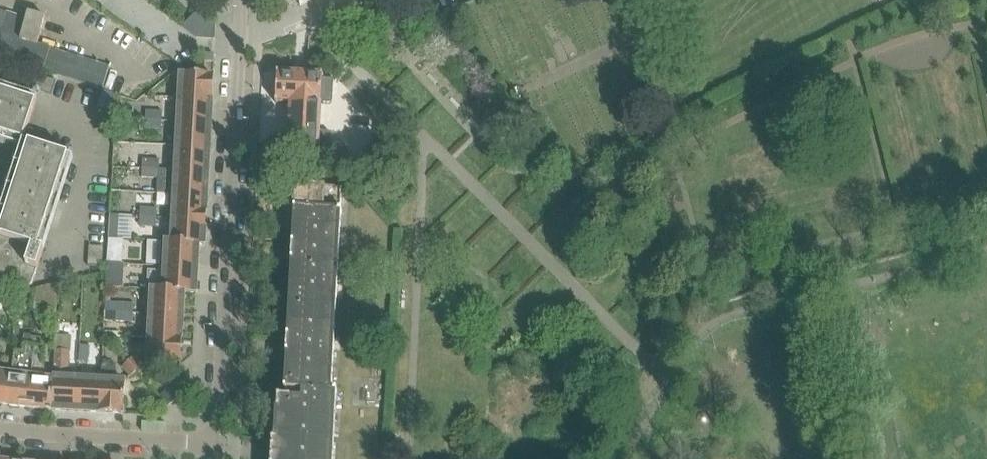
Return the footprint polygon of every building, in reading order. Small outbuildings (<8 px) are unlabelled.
[(940,9),(953,7),(951,0),(941,0),(938,1),(940,9)] [(0,32),(0,33),(38,44),(46,17),(30,12),(27,20),(6,13),(0,32)] [(196,38),(215,39),(216,23),(208,23),(197,12),(182,27),(196,38)] [(45,70),(51,49),(38,44),(0,33),(0,56),(45,70)] [(66,53),(59,74),(74,79),(80,58),(66,53)] [(214,53),(201,53),(200,61),(214,61),(214,53)] [(95,62),(88,83),(103,88),(109,67),(95,62)] [(288,148),(319,149),(323,74),(307,73),(301,73),(294,72),(277,71),(276,102),(290,103),(288,148)] [(174,81),(174,96),(212,98),(213,76),(181,74),(174,81)] [(56,80),(39,75),(35,89),(52,94),(56,80)] [(36,100),(29,98),(0,88),(0,139),(21,146),(0,211),(0,212),(0,284),(15,289),(27,286),(32,285),(44,248),(39,247),(42,238),(46,226),(69,156),(23,141),(36,100)] [(172,119),(172,120),(211,123),(211,121),(212,98),(174,96),(172,119)] [(146,110),(146,118),(162,119),(163,111),(146,110)] [(162,128),(162,119),(146,118),(145,127),(162,128)] [(172,122),(171,144),(210,146),(210,144),(210,136),(211,128),(211,125),(211,124),(211,123),(172,120),(172,122)] [(320,131),(319,149),(328,150),(329,131),(320,131)] [(171,144),(170,169),(208,171),(208,169),(210,146),(171,144)] [(312,157),(311,173),(326,174),(326,169),(327,158),(320,158),(312,157)] [(143,159),(142,168),(159,169),(159,160),(143,159)] [(142,168),(142,176),(157,177),(158,177),(159,169),(142,168)] [(157,177),(156,193),(168,193),(207,195),(208,173),(208,171),(170,169),(159,169),(158,177),(157,177)] [(325,182),(326,174),(311,173),(311,175),(311,181),(315,181),(325,182)] [(337,390),(332,389),(336,306),(342,191),(342,189),(325,188),(310,187),(296,187),(296,186),(295,186),(293,220),(292,242),(292,246),(292,251),(291,259),(291,273),(290,290),(289,304),(289,311),(287,337),(287,339),(287,347),(287,352),(285,372),(285,373),(285,385),(285,389),(285,390),(285,393),(285,397),(278,397),(277,412),(277,421),(277,426),(276,438),(276,440),(272,440),(272,442),(272,447),(272,453),(271,458),(333,458),(337,390)] [(167,216),(167,217),(206,219),(206,218),(207,195),(168,193),(167,216)] [(141,216),(157,217),(158,208),(141,207),(141,216)] [(111,214),(109,238),(119,239),(120,215),(111,214)] [(157,225),(157,217),(141,216),(140,224),(157,225)] [(167,219),(166,241),(173,242),(173,243),(198,244),(204,244),(206,221),(206,219),(167,217),(167,219)] [(109,238),(108,262),(123,263),(125,239),(119,239),(109,238)] [(148,241),(147,265),(158,265),(197,267),(197,266),(198,244),(173,243),(173,242),(166,241),(160,241),(148,241)] [(108,271),(107,285),(125,287),(125,263),(123,263),(108,262),(108,271)] [(148,270),(147,288),(164,289),(164,291),(184,292),(195,292),(196,292),(197,269),(197,267),(158,265),(158,267),(158,271),(148,270)] [(58,283),(37,288),(34,310),(56,313),(58,283)] [(144,311),(144,312),(183,314),(183,313),(184,292),(164,291),(164,289),(147,288),(145,288),(144,311)] [(106,310),(135,312),(135,304),(106,302),(106,310)] [(134,320),(135,312),(106,310),(105,319),(134,320)] [(144,315),(143,336),(150,337),(182,339),(183,317),(183,314),(144,312),(144,315)] [(8,371),(6,388),(7,389),(7,391),(9,391),(7,405),(10,405),(19,406),(26,407),(35,346),(30,345),(31,336),(31,335),(25,334),(23,352),(15,351),(12,372),(8,371)] [(35,346),(26,407),(30,408),(36,408),(48,409),(50,409),(52,377),(53,374),(44,373),(45,365),(41,365),(44,344),(40,344),(41,338),(31,336),(30,345),(35,346)] [(50,409),(75,411),(77,378),(69,378),(70,351),(71,336),(55,336),(53,374),(52,377),(50,409)] [(180,361),(182,339),(150,337),(148,360),(179,362),(180,362),(180,361)] [(79,345),(78,362),(89,362),(90,346),(79,345)] [(135,356),(129,361),(137,371),(143,366),(135,356)] [(129,361),(122,367),(131,376),(137,371),(129,361)] [(102,375),(100,412),(123,413),(123,412),(125,382),(125,381),(117,381),(118,366),(102,365),(102,375)] [(1,404),(7,405),(9,391),(7,391),(7,389),(6,388),(8,371),(0,370),(0,404),(1,404)] [(77,378),(75,411),(78,411),(100,412),(102,375),(80,374),(80,378),(77,378)]
